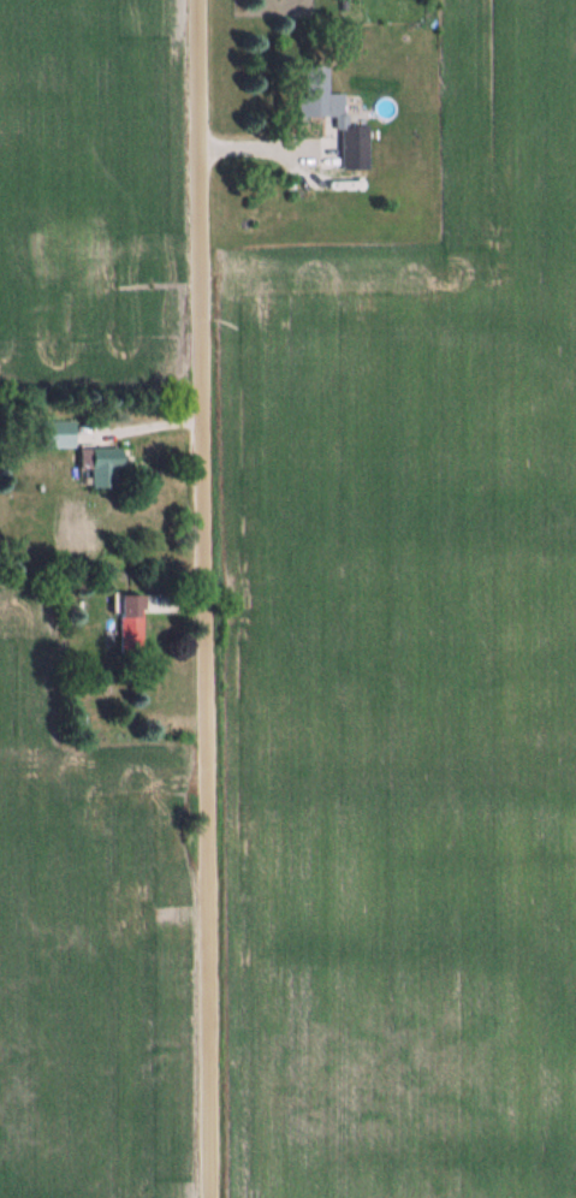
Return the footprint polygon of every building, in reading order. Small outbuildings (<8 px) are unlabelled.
[(345,127),(345,95),(329,95),(329,69),(306,69),(306,99),(300,99),(300,119),(341,118),(341,170),(370,170),(369,127),(345,127)] [(76,448),(76,422),(44,422),(44,448),(76,448)] [(92,489),(122,489),(122,449),(81,449),(81,470),(92,470),(92,489)] [(144,596),(121,596),(121,651),(144,651),(144,596)]
